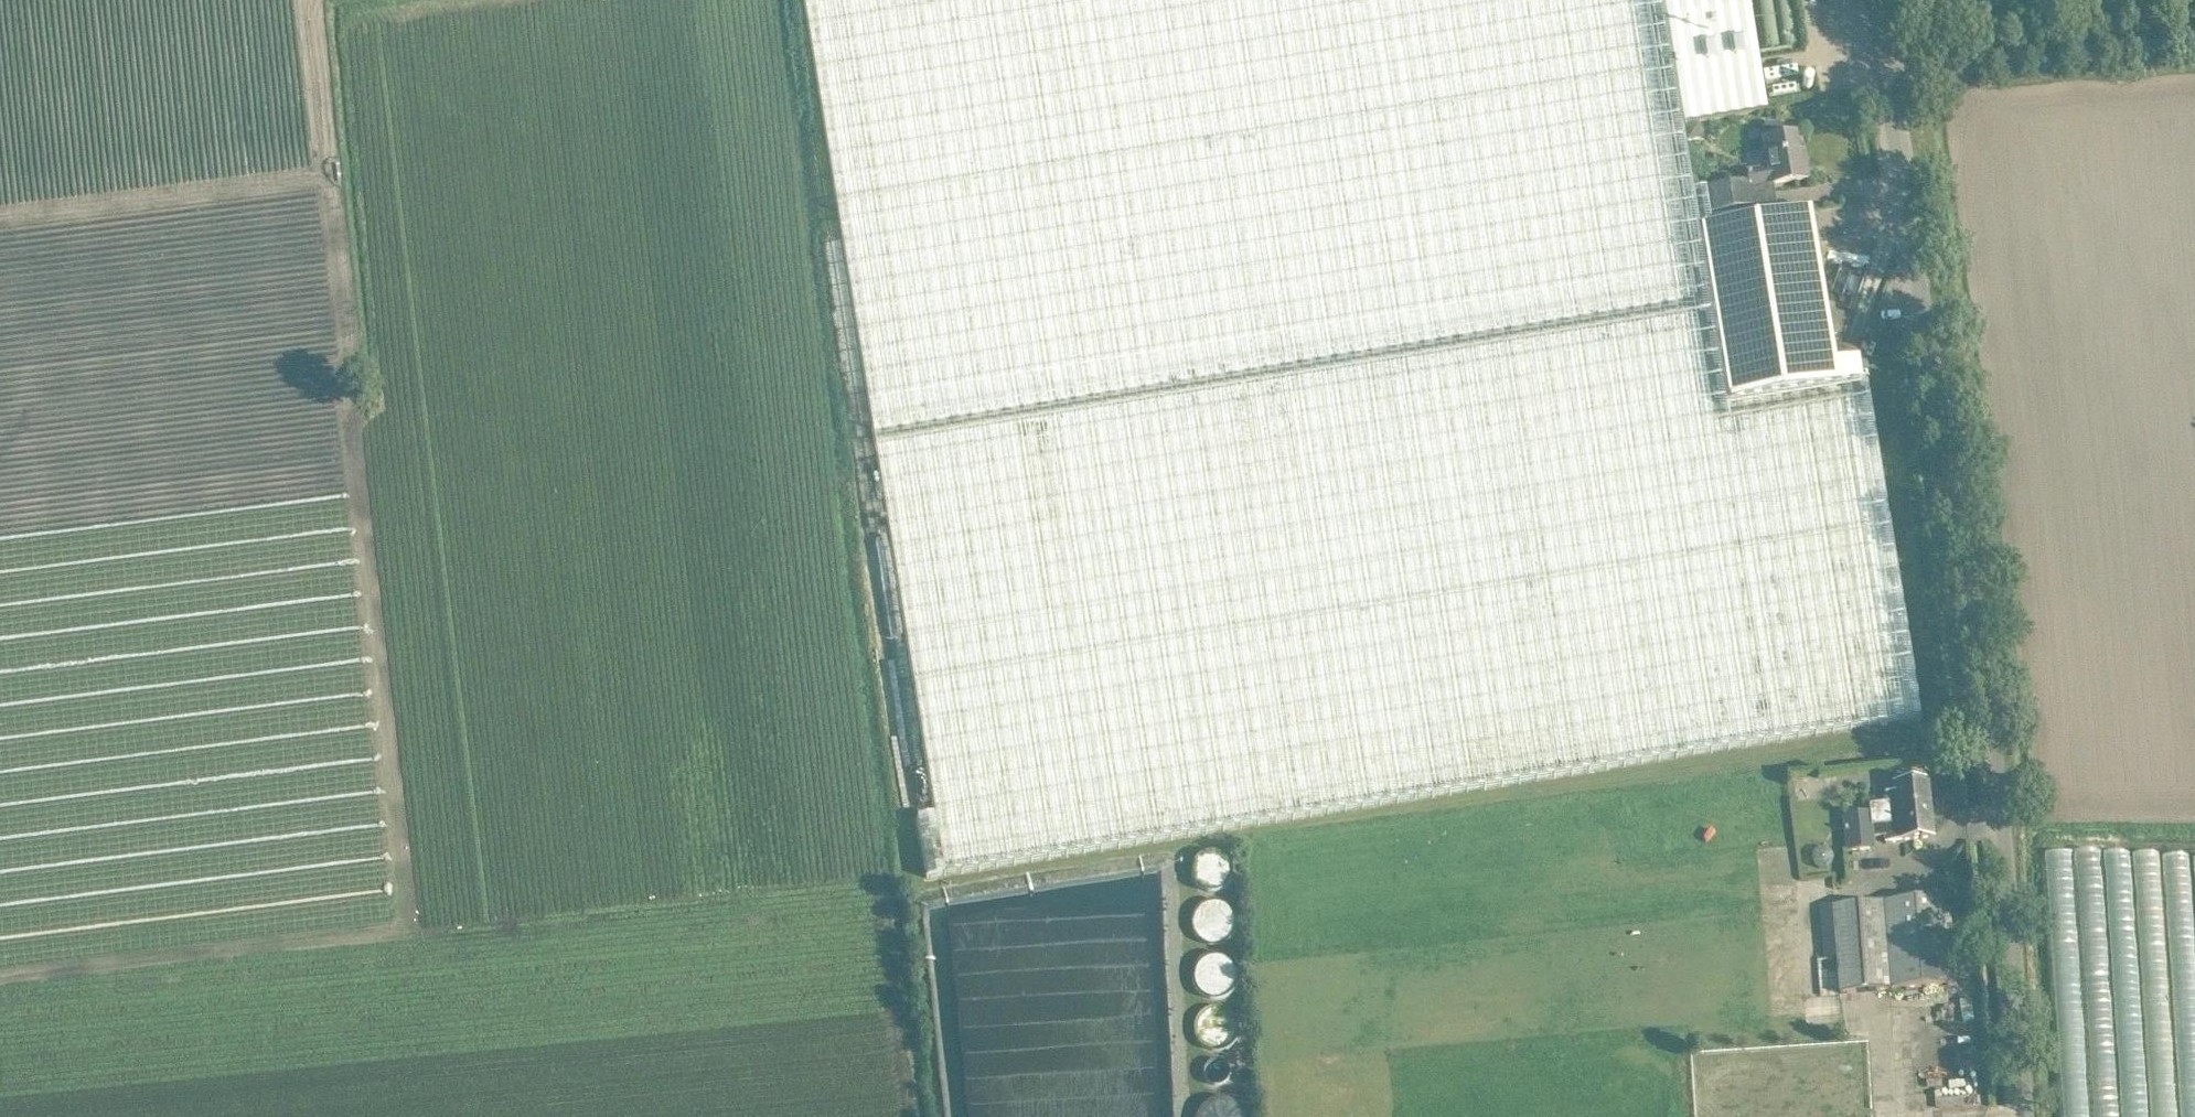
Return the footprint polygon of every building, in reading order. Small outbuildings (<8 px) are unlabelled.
[(1861,380),(1727,402),(1698,225),(1709,223),(1708,216),(1704,190),(1693,192),(1682,124),(1665,19),(1662,0),(803,0),(889,535),(934,815),(917,817),(927,877),(1921,717),(1866,379),(1861,380)] [(1665,19),(1682,124),(1767,110),(1765,104),(1758,57),(1749,0),(1662,0),(1665,19)] [(1765,75),(1769,100),(1799,95),(1795,70),(1765,75)] [(1801,164),(1795,134),(1783,136),(1782,126),(1777,123),(1765,125),(1762,129),(1764,139),(1763,140),(1768,168),(1746,172),(1748,182),(1749,188),(1750,188),(1771,185),(1771,186),(1808,180),(1805,163),(1801,164)] [(1754,208),(1750,188),(1749,188),(1748,182),(1704,190),(1708,216),(1754,208)] [(1833,350),(1810,207),(1709,223),(1698,225),(1727,402),(1861,380),(1858,357),(1858,356),(1839,349),(1837,349),(1833,350)] [(1885,836),(1885,841),(1903,840),(1932,837),(1926,780),(1894,783),(1894,792),(1886,793),(1887,802),(1870,804),(1871,811),(1842,814),(1846,852),(1875,849),(1873,837),(1885,836)] [(1235,860),(1204,858),(1203,879),(1233,881),(1235,860)] [(1833,905),(1841,993),(1891,989),(1957,984),(1950,896),(1884,901),(1833,905)] [(1217,906),(1202,922),(1227,946),(1242,930),(1217,906)] [(1218,959),(1200,985),(1228,1004),(1245,977),(1218,959)] [(1242,1028),(1220,1010),(1206,1027),(1229,1045),(1242,1028)]
